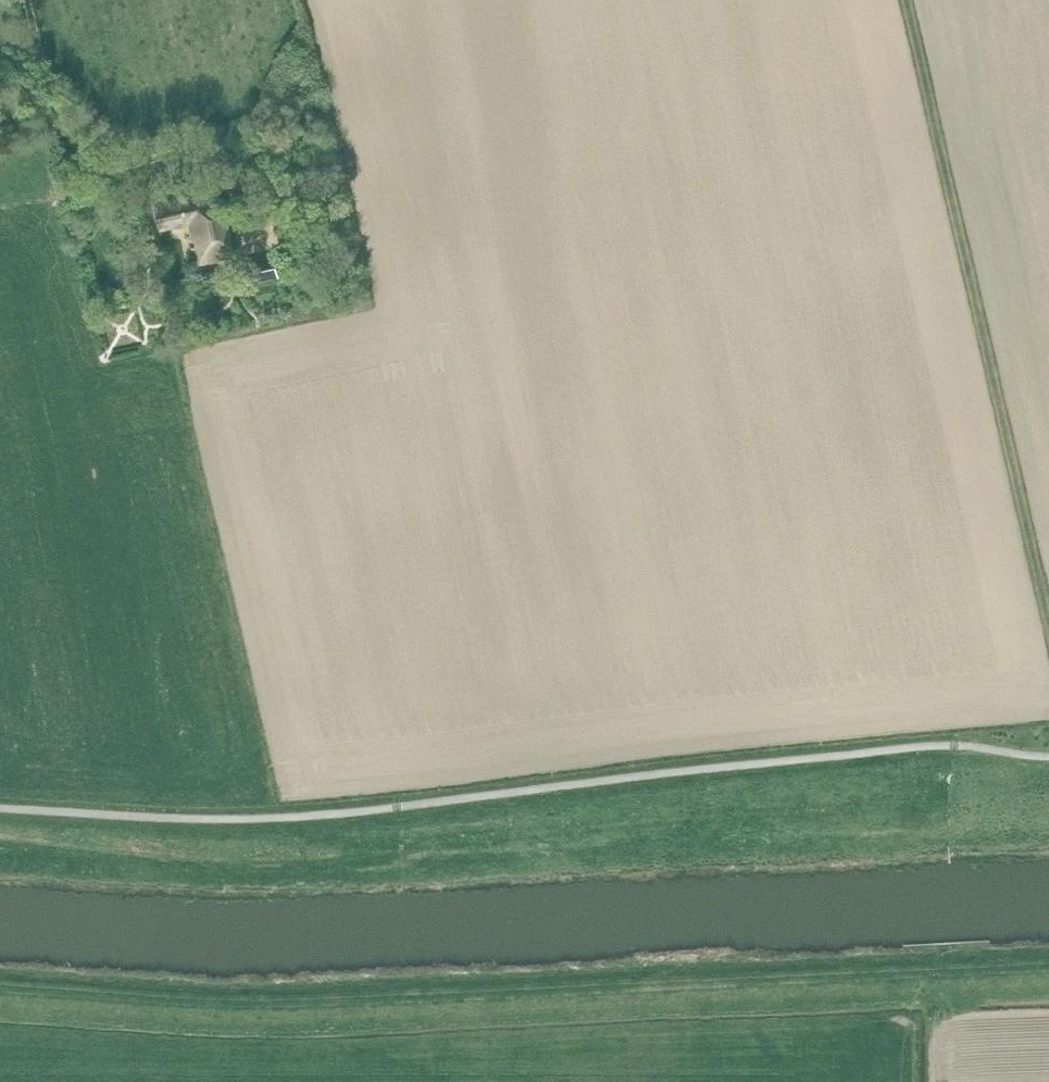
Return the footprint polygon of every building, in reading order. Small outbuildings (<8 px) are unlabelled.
[(199,264),(234,256),(220,191),(156,205),(161,229),(190,223),(199,264)] [(248,284),(278,277),(273,256),(244,263),(248,284)]
